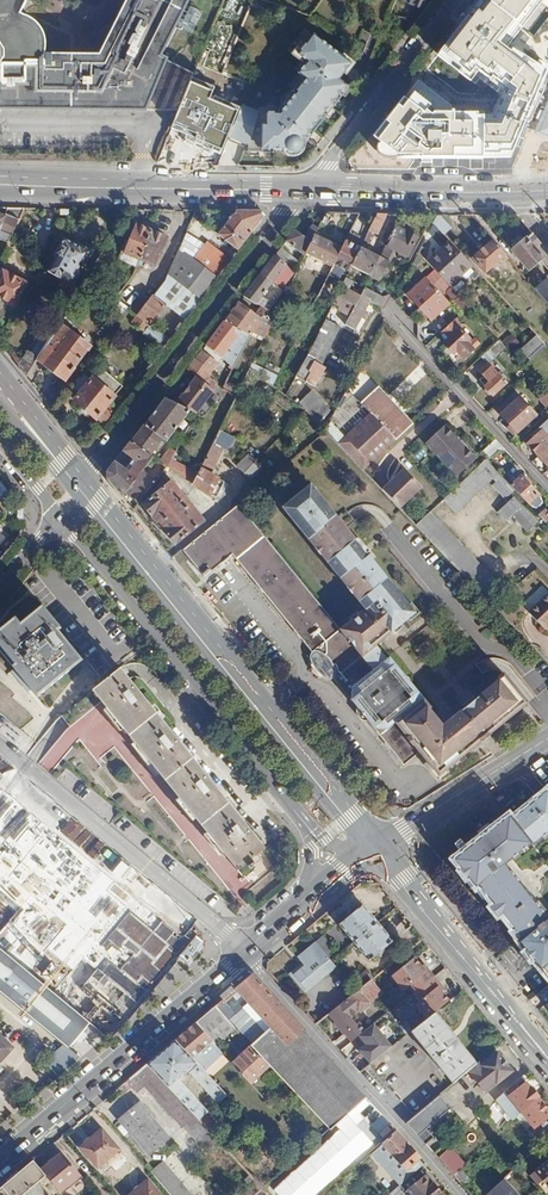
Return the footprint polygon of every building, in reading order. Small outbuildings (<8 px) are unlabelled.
[(1,105),(0,106),(0,123),(8,123),(8,122),(159,123),(172,124),(181,104),(190,81),(168,69),(203,0),(141,0),(107,68),(52,67),(54,55),(52,47),(48,41),(43,35),(35,30),(28,26),(41,0),(0,0),(0,104),(1,105)] [(198,65),(218,74),(251,0),(226,0),(198,65)] [(422,82),(408,100),(402,98),(371,136),(379,142),(377,147),(377,151),(381,156),(515,160),(547,74),(547,73),(510,43),(544,0),(480,0),(436,56),(470,82),(478,72),(507,95),(493,112),(454,110),(454,106),(422,82)] [(404,2),(423,10),(427,0),(404,0),(404,2)] [(225,142),(234,146),(242,149),(239,156),(261,156),(261,155),(274,155),(278,157),(281,158),(290,157),(297,154),(302,146),(302,142),(307,136),(309,138),(341,98),(349,87),(339,80),(351,63),(319,39),(313,48),(309,45),(301,57),(312,64),(306,72),(311,75),(302,88),(305,90),(301,95),(296,91),(291,101),(258,100),(256,106),(243,100),(242,103),(238,112),(225,142)] [(426,82),(437,85),(442,69),(431,66),(426,82)] [(215,87),(192,77),(190,81),(172,124),(169,131),(221,152),(225,142),(238,112),(210,100),(215,87)] [(212,100),(221,103),(224,93),(214,91),(212,100)] [(535,134),(547,140),(547,104),(535,134)] [(0,208),(0,239),(6,242),(17,219),(5,213),(8,208),(0,208)] [(235,210),(217,234),(237,250),(264,216),(260,211),(235,210)] [(386,213),(377,213),(368,231),(375,235),(386,213)] [(436,215),(432,224),(441,235),(449,227),(437,215),(436,215)] [(152,224),(144,221),(141,227),(135,225),(122,253),(136,259),(149,231),(152,224)] [(294,231),(285,242),(304,257),(305,254),(314,235),(319,224),(315,223),(304,236),(294,231)] [(379,256),(370,276),(383,282),(399,251),(408,256),(417,237),(395,226),(379,256)] [(164,238),(149,231),(136,259),(151,266),(164,238)] [(348,234),(340,249),(333,264),(316,298),(320,300),(322,297),(324,298),(335,277),(333,274),(338,266),(347,271),(350,266),(360,247),(355,244),(358,239),(348,234)] [(531,234),(511,251),(527,270),(541,259),(533,249),(539,244),(531,234)] [(340,249),(314,235),(305,254),(325,264),(326,261),(333,264),(340,249)] [(52,254),(54,255),(45,271),(57,278),(58,275),(71,283),(89,252),(87,251),(88,246),(83,242),(78,246),(76,244),(75,246),(62,238),(52,254)] [(491,238),(468,257),(482,273),(504,254),(491,238)] [(425,261),(434,271),(449,287),(459,278),(457,276),(469,265),(447,241),(429,258),(428,258),(425,261)] [(175,252),(164,276),(199,299),(229,260),(206,242),(191,260),(175,252)] [(379,256),(360,247),(350,266),(370,276),(379,256)] [(279,250),(274,257),(284,265),(289,256),(279,250)] [(274,257),(260,275),(271,283),(284,265),(274,257)] [(11,304),(23,281),(0,270),(0,298),(11,304)] [(434,271),(408,295),(430,321),(447,305),(439,298),(445,293),(453,301),(458,297),(449,287),(434,271)] [(260,275),(243,297),(254,304),(271,283),(260,275)] [(164,276),(151,296),(163,305),(183,319),(199,299),(164,276)] [(387,287),(369,278),(364,287),(382,296),(387,287)] [(533,288),(547,305),(547,282),(544,278),(533,288)] [(377,306),(382,296),(364,287),(360,296),(340,285),(306,352),(321,360),(338,325),(330,320),(337,307),(343,310),(347,301),(355,305),(347,321),(356,325),(369,301),(377,306)] [(134,315),(148,325),(163,305),(151,296),(149,294),(143,303),(134,315)] [(126,309),(134,315),(143,303),(135,297),(126,309)] [(238,303),(223,322),(247,336),(252,328),(264,337),(274,317),(261,309),(256,317),(238,303)] [(455,318),(439,333),(446,341),(443,344),(452,354),(455,352),(461,359),(477,345),(473,340),(470,342),(461,331),(461,325),(455,318)] [(223,322),(205,346),(220,358),(233,340),(235,341),(225,362),(232,367),(247,336),(223,322)] [(55,325),(36,356),(35,358),(64,376),(86,345),(80,341),(82,336),(74,331),(71,336),(55,325)] [(140,335),(160,349),(167,340),(148,325),(142,333),(140,335)] [(547,346),(538,335),(521,350),(531,361),(547,346)] [(480,357),(487,364),(505,347),(498,340),(480,357)] [(25,349),(16,365),(24,375),(35,358),(36,356),(25,349)] [(200,353),(194,359),(209,371),(215,364),(200,353)] [(323,367),(304,356),(295,374),(312,385),(323,367)] [(197,375),(175,404),(188,410),(194,414),(215,389),(212,387),(216,382),(208,376),(211,372),(209,371),(194,359),(188,368),(197,375)] [(250,371),(274,383),(278,375),(254,363),(250,371)] [(504,383),(487,364),(478,371),(483,376),(479,379),(484,386),(483,390),(487,394),(492,394),(504,383)] [(94,417),(102,424),(111,412),(104,405),(120,386),(99,369),(91,378),(90,377),(87,380),(78,392),(72,400),(93,418),(94,417)] [(232,394),(237,386),(228,380),(222,388),(232,394)] [(368,411),(342,436),(368,463),(410,423),(393,405),(389,401),(386,398),(375,387),(360,402),(368,411)] [(310,389),(299,399),(316,418),(328,407),(310,389)] [(544,390),(537,397),(544,404),(546,404),(547,403),(547,394),(544,390)] [(165,398),(128,444),(149,455),(162,439),(164,440),(188,410),(175,404),(165,398)] [(535,415),(519,398),(500,414),(516,432),(535,415)] [(537,455),(547,445),(547,417),(531,433),(534,436),(526,443),(537,455)] [(442,427),(425,443),(456,475),(473,458),(442,427)] [(219,428),(192,482),(212,495),(214,495),(222,479),(207,472),(220,446),(223,448),(229,442),(232,435),(219,428)] [(494,439),(483,450),(489,456),(495,450),(504,450),(494,439)] [(106,475),(106,478),(121,496),(124,491),(141,470),(151,456),(149,455),(128,444),(106,472),(106,475)] [(547,467),(547,445),(537,455),(547,467)] [(245,454),(235,464),(250,478),(260,468),(245,454)] [(444,497),(442,499),(454,512),(497,472),(486,459),(444,497)] [(146,474),(141,470),(124,491),(129,495),(128,496),(137,502),(152,481),(145,476),(146,474)] [(406,472),(384,492),(399,507),(421,487),(406,472)] [(520,476),(510,486),(514,490),(527,504),(528,502),(533,507),(536,507),(540,503),(540,501),(536,496),(537,495),(520,476)] [(502,477),(491,487),(504,500),(514,490),(510,486),(502,477)] [(169,482),(141,504),(173,544),(201,521),(169,482)] [(365,606),(340,626),(373,670),(352,687),(351,699),(403,762),(418,749),(438,773),(481,737),(527,699),(504,672),(475,696),(463,706),(456,712),(442,724),(422,699),(424,697),(389,654),(386,656),(374,642),(414,609),(335,514),(309,482),(281,505),(365,606)] [(510,498),(496,511),(505,520),(510,515),(526,531),(534,523),(510,498)] [(373,670),(340,626),(237,502),(181,548),(190,558),(203,575),(230,552),(306,644),(307,652),(313,663),(324,672),(332,675),(351,699),(352,687),(373,670)] [(537,515),(547,527),(547,507),(547,506),(537,515)] [(415,524),(425,534),(502,613),(513,598),(506,591),(429,511),(415,524)] [(528,614),(543,630),(547,626),(547,594),(528,614)] [(0,628),(0,649),(12,664),(9,666),(12,670),(13,671),(34,696),(79,659),(55,629),(58,627),(40,606),(17,623),(13,618),(0,628)] [(119,668),(91,691),(99,702),(108,713),(214,844),(236,871),(265,847),(125,675),(119,668)] [(91,1023),(102,1009),(118,1022),(175,955),(185,943),(181,940),(100,873),(64,843),(8,796),(0,789),(0,948),(91,1023)] [(448,861),(456,870),(454,871),(461,880),(463,879),(471,889),(474,887),(489,906),(486,908),(490,913),(494,918),(497,915),(517,940),(515,942),(523,952),(521,953),(529,962),(530,960),(537,969),(539,968),(541,971),(540,972),(543,976),(547,980),(547,979),(547,916),(545,919),(501,868),(528,845),(530,847),(547,832),(547,789),(545,792),(543,793),(541,790),(507,819),(503,815),(448,861)] [(363,905),(340,925),(354,942),(377,922),(363,905)] [(377,922),(354,942),(369,960),(392,940),(377,922)] [(316,941),(297,956),(304,964),(292,973),(302,985),(331,961),(316,941)] [(91,1023),(0,948),(0,991),(64,1044),(69,1049),(91,1023)] [(413,993),(432,977),(422,964),(419,966),(412,958),(390,977),(401,991),(407,986),(413,993)] [(331,961),(302,985),(306,991),(336,967),(331,961)] [(366,969),(352,981),(358,988),(372,976),(366,969)] [(252,974),(234,988),(270,1026),(249,1045),(268,1066),(330,1131),(366,1099),(252,974)] [(432,977),(413,993),(419,1001),(413,1006),(424,1019),(433,1012),(447,1000),(440,992),(443,989),(432,977)] [(371,980),(328,1014),(335,1021),(334,1022),(344,1034),(345,1034),(346,1033),(353,1040),(360,1034),(365,1030),(359,1022),(356,1025),(350,1018),(381,993),(371,980)] [(538,991),(543,997),(547,1003),(547,982),(538,991)] [(205,1014),(195,1023),(215,1044),(233,1028),(213,1007),(205,1014)] [(452,1082),(466,1069),(474,1062),(456,1040),(450,1032),(433,1012),(424,1019),(410,1031),(452,1082)] [(187,1030),(176,1040),(204,1070),(223,1053),(215,1044),(195,1023),(187,1030)] [(368,1043),(362,1049),(374,1062),(392,1046),(373,1024),(365,1030),(360,1034),(368,1043)] [(12,1046),(0,1035),(0,1059),(12,1046)] [(355,1061),(363,1052),(356,1046),(345,1036),(337,1044),(355,1061)] [(176,1040),(146,1065),(204,1126),(212,1119),(181,1086),(194,1074),(197,1077),(194,1079),(217,1104),(227,1096),(204,1070),(176,1040)] [(79,1057),(69,1049),(64,1044),(44,1060),(57,1075),(79,1057)] [(268,1066),(249,1045),(231,1062),(249,1083),(268,1066)] [(474,1062),(466,1069),(484,1091),(510,1070),(495,1051),(479,1064),(477,1061),(474,1062)] [(136,1073),(125,1083),(135,1093),(142,1086),(180,1127),(181,1126),(206,1152),(217,1141),(204,1126),(146,1065),(136,1073)] [(508,1098),(520,1112),(537,1096),(530,1088),(529,1089),(522,1080),(517,1084),(520,1088),(508,1098)] [(422,1107),(404,1122),(424,1144),(432,1137),(425,1128),(450,1107),(438,1094),(422,1107)] [(543,1140),(547,1135),(547,1110),(537,1096),(520,1112),(543,1140)] [(137,1105),(119,1120),(148,1153),(165,1138),(137,1105)] [(99,1129),(79,1147),(97,1167),(117,1150),(99,1129)] [(395,1131),(370,1154),(398,1186),(399,1185),(423,1165),(418,1159),(420,1158),(395,1131)] [(451,1147),(439,1158),(455,1176),(468,1164),(451,1147)] [(45,1176),(61,1194),(64,1194),(72,1188),(74,1191),(89,1179),(70,1155),(45,1176)] [(536,1168),(547,1184),(547,1158),(536,1168)] [(0,1189),(0,1194),(23,1194),(45,1176),(33,1161),(20,1172),(0,1189)] [(161,1164),(150,1174),(168,1194),(188,1194),(161,1164)] [(119,1193),(120,1194),(159,1194),(141,1174),(119,1193)] [(408,1190),(410,1192),(408,1194),(409,1194),(439,1194),(441,1194),(426,1175),(408,1190)] [(485,1194),(487,1194),(516,1194),(502,1179),(485,1194)] [(399,1185),(398,1186),(388,1194),(389,1194),(401,1194),(405,1192),(399,1185)]
